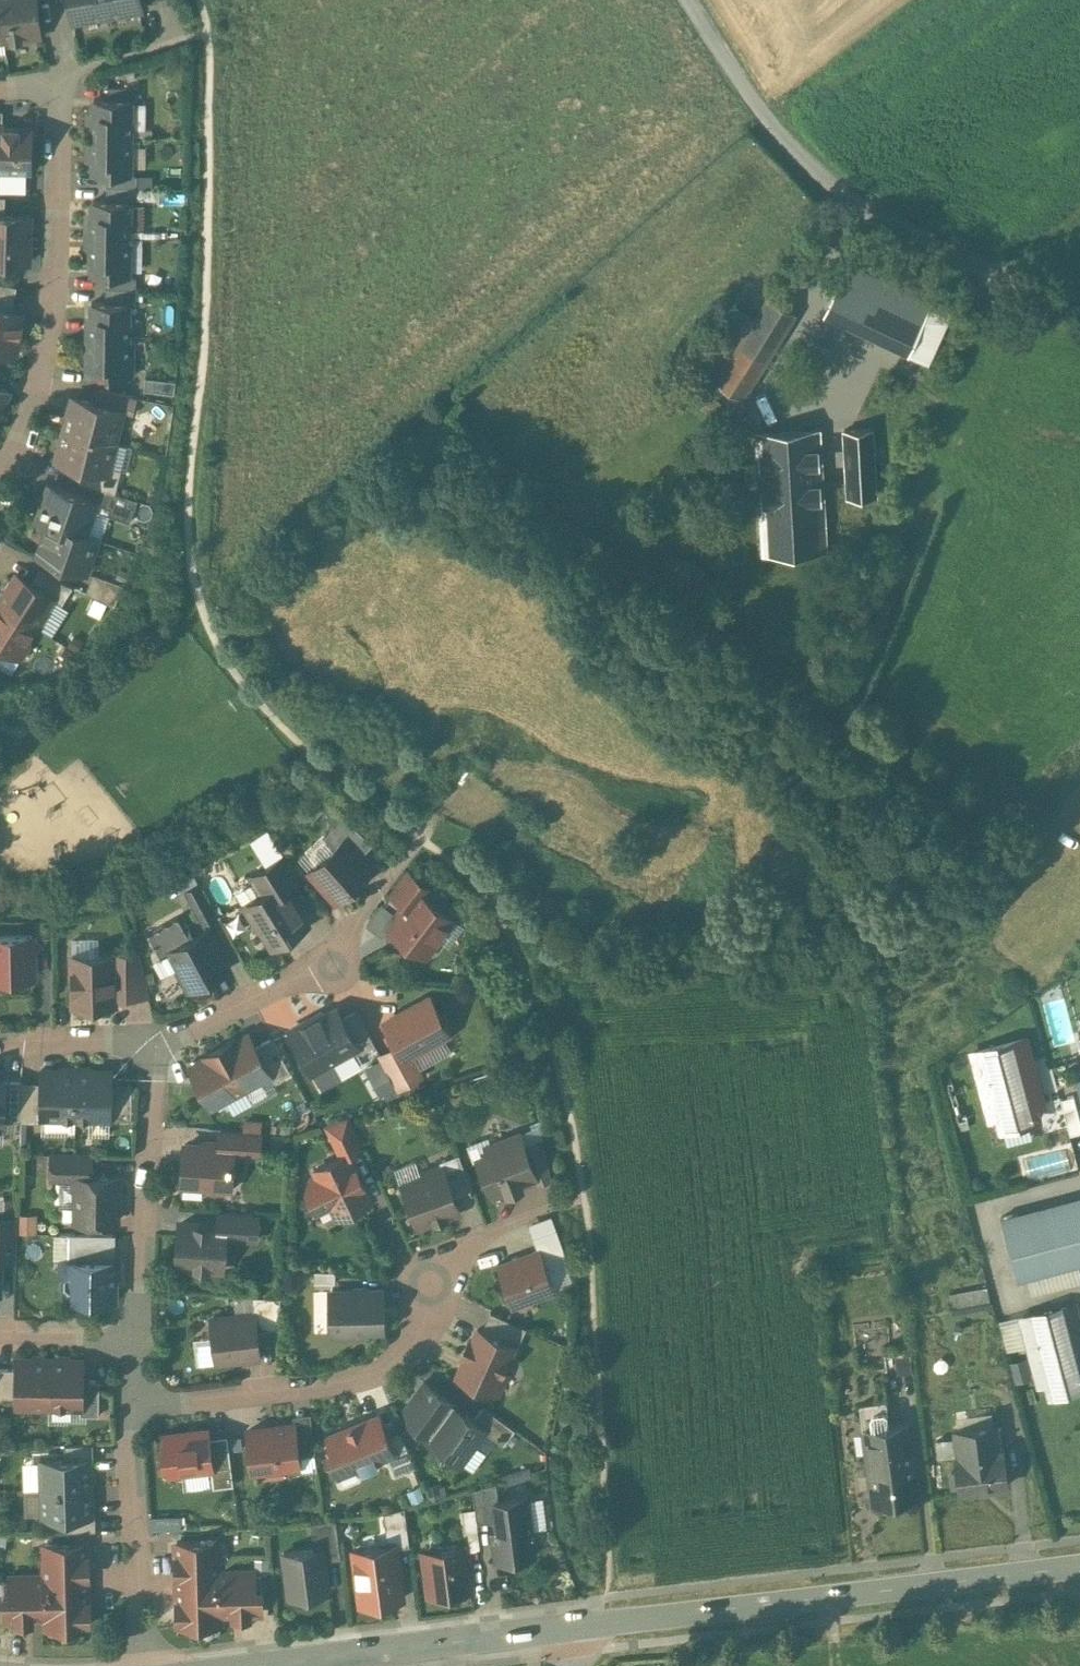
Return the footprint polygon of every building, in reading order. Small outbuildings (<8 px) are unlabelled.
[(4,38),(39,34),(35,0),(0,0),(4,38)] [(73,18),(107,12),(104,0),(70,0),(73,18)] [(107,12),(141,6),(140,0),(104,0),(107,12)] [(138,86),(108,86),(107,98),(131,99),(138,98),(138,86)] [(107,98),(94,98),(93,135),(130,136),(131,99),(107,98)] [(0,127),(0,170),(15,170),(15,168),(29,168),(30,152),(26,149),(27,127),(2,127),(0,127)] [(130,136),(93,135),(93,173),(130,173),(130,136)] [(140,172),(139,190),(155,190),(155,172),(140,172)] [(137,174),(106,174),(106,186),(137,187),(137,174)] [(137,187),(106,186),(106,199),(136,199),(137,187)] [(129,200),(93,199),(92,237),(129,237),(129,200)] [(0,215),(0,261),(27,262),(27,237),(23,233),(24,216),(4,215),(0,215)] [(129,237),(92,237),(92,274),(128,275),(129,237)] [(928,302),(849,265),(827,312),(906,349),(928,302)] [(136,276),(106,275),(105,288),(136,288),(136,276)] [(0,282),(0,308),(12,310),(17,285),(0,282)] [(136,288),(105,288),(105,300),(136,301),(136,288)] [(755,318),(716,380),(742,396),(794,313),(768,297),(755,318)] [(128,302),(92,301),(91,338),(128,338),(128,302)] [(736,306),(696,368),(716,380),(755,318),(736,306)] [(15,351),(22,312),(12,310),(0,308),(0,349),(15,351)] [(91,338),(87,338),(86,370),(110,370),(110,375),(132,375),(132,338),(128,338),(91,338)] [(869,384),(802,356),(791,382),(860,410),(862,405),(890,415),(898,394),(869,384)] [(175,380),(145,376),(144,389),(174,392),(175,380)] [(716,380),(708,392),(695,383),(693,387),(690,385),(683,395),(706,411),(704,414),(710,419),(712,417),(724,425),(742,396),(716,380)] [(137,395),(99,387),(95,402),(122,408),(121,410),(133,412),(137,395)] [(95,402),(73,396),(65,427),(65,428),(114,440),(114,439),(121,410),(122,408),(95,402)] [(114,440),(65,428),(65,427),(64,427),(56,459),(84,466),(106,472),(108,465),(115,440),(114,439),(114,440)] [(871,429),(844,430),(848,490),(848,494),(875,493),(871,429)] [(816,431),(758,433),(762,490),(820,488),(819,470),(816,431)] [(130,461),(134,444),(121,441),(117,457),(130,461)] [(108,465),(106,472),(84,466),(80,481),(105,489),(115,491),(121,468),(108,465)] [(842,468),(819,470),(820,488),(820,491),(848,490),(847,471),(842,468)] [(96,500),(48,484),(37,518),(49,522),(49,521),(84,533),(85,533),(96,500)] [(820,488),(762,490),(763,515),(762,515),(765,550),(824,546),(822,514),(821,514),(820,491),(820,488)] [(115,491),(105,489),(98,510),(129,520),(137,498),(115,491)] [(710,502),(694,494),(690,502),(706,510),(710,502)] [(84,533),(49,521),(49,522),(44,536),(46,542),(42,556),(85,571),(97,537),(85,533),(84,533)] [(73,585),(38,569),(29,581),(53,596),(52,598),(61,603),(73,585)] [(124,583),(92,571),(85,591),(113,604),(124,583)] [(16,573),(0,598),(0,603),(35,625),(39,627),(46,616),(44,610),(52,598),(53,596),(29,581),(16,573)] [(0,603),(0,644),(1,645),(20,657),(28,643),(27,637),(35,625),(0,603)] [(344,815),(324,835),(335,846),(345,837),(360,854),(373,842),(344,815)] [(335,846),(309,869),(335,898),(371,866),(360,854),(345,837),(335,846)] [(284,854),(253,874),(264,891),(281,881),(285,887),(299,878),(284,854)] [(408,871),(391,893),(402,902),(408,894),(419,902),(425,895),(430,888),(408,871)] [(217,914),(199,880),(183,888),(202,922),(217,914)] [(285,887),(281,881),(264,891),(247,903),(272,944),(307,922),(285,887)] [(419,902),(408,894),(402,902),(406,905),(389,927),(423,954),(452,916),(425,895),(419,902)] [(178,914),(148,931),(161,955),(171,950),(170,948),(190,937),(178,914)] [(190,937),(170,948),(171,950),(182,970),(187,972),(193,982),(189,984),(191,986),(228,966),(208,928),(190,937)] [(0,935),(0,976),(6,982),(13,975),(33,974),(33,948),(38,942),(33,937),(32,934),(0,935)] [(102,948),(101,935),(79,936),(80,949),(102,948)] [(139,952),(112,953),(113,994),(148,993),(139,952)] [(112,953),(72,954),(73,1003),(114,1002),(113,994),(112,953)] [(429,996),(385,1020),(398,1045),(404,1055),(409,1052),(448,1031),(429,996)] [(308,1021),(307,1019),(290,1028),(310,1065),(326,1056),(329,1061),(356,1046),(357,1045),(341,1016),(336,1006),(308,1021)] [(356,1008),(341,1016),(357,1045),(356,1046),(359,1051),(375,1043),(356,1008)] [(971,1046),(990,1123),(1045,1108),(1026,1032),(971,1046)] [(235,1037),(205,1053),(206,1055),(190,1064),(212,1104),(268,1073),(269,1073),(255,1046),(248,1033),(236,1039),(235,1037)] [(272,1036),(255,1046),(269,1073),(268,1073),(272,1081),(291,1071),(272,1036)] [(398,1045),(381,1054),(398,1085),(420,1072),(409,1052),(404,1055),(398,1045)] [(76,1068),(41,1068),(41,1081),(40,1116),(41,1116),(75,1116),(76,1068)] [(111,1069),(76,1068),(75,1116),(89,1117),(94,1112),(109,1112),(109,1117),(110,1117),(110,1082),(111,1069)] [(21,1080),(4,1080),(3,1119),(20,1119),(21,1080)] [(41,1081),(21,1080),(20,1119),(41,1120),(41,1116),(40,1116),(41,1081)] [(131,1083),(110,1082),(110,1117),(131,1117),(131,1083)] [(348,1114),(323,1123),(339,1156),(348,1151),(349,1152),(363,1146),(348,1114)] [(259,1131),(220,1128),(219,1145),(232,1146),(232,1153),(258,1155),(259,1131)] [(519,1135),(487,1147),(490,1153),(479,1157),(484,1171),(481,1177),(485,1186),(491,1189),(492,1191),(507,1185),(508,1188),(520,1183),(519,1181),(534,1175),(535,1175),(523,1146),(519,1135)] [(543,1138),(523,1146),(535,1175),(534,1175),(536,1181),(551,1176),(543,1138)] [(219,1145),(184,1143),(182,1182),(202,1183),(206,1188),(224,1189),(228,1185),(230,1185),(232,1153),(232,1146),(219,1145)] [(339,1156),(315,1167),(319,1176),(309,1181),(307,1187),(317,1208),(331,1201),(337,1214),(370,1198),(349,1152),(348,1151),(339,1156)] [(458,1152),(439,1159),(441,1165),(443,1165),(454,1196),(472,1189),(458,1152)] [(90,1154),(51,1153),(51,1176),(77,1177),(77,1175),(90,1175),(90,1154)] [(422,1178),(404,1185),(418,1224),(434,1218),(434,1220),(446,1216),(444,1211),(457,1206),(454,1196),(443,1165),(441,1165),(420,1173),(422,1178)] [(90,1175),(77,1175),(77,1177),(76,1219),(116,1219),(116,1176),(90,1175)] [(1000,1216),(1017,1278),(1078,1261),(1079,1268),(1079,1195),(1000,1216)] [(258,1212),(219,1209),(218,1222),(226,1223),(225,1234),(256,1236),(258,1212)] [(22,1210),(22,1229),(41,1229),(41,1210),(22,1210)] [(0,1216),(0,1255),(14,1256),(14,1216),(0,1216)] [(207,1224),(179,1222),(176,1264),(217,1267),(219,1249),(224,1249),(225,1234),(226,1223),(218,1222),(207,1222),(207,1224)] [(556,1228),(533,1236),(538,1250),(545,1269),(566,1262),(562,1245),(556,1228)] [(115,1233),(58,1232),(69,1233),(68,1259),(114,1260),(115,1233)] [(538,1250),(499,1264),(513,1303),(552,1289),(545,1269),(538,1250)] [(114,1260),(68,1259),(68,1272),(64,1275),(63,1285),(68,1290),(74,1290),(74,1297),(114,1297),(114,1260)] [(334,1270),(314,1270),(314,1281),(334,1281),(334,1270)] [(986,1287),(950,1293),(952,1308),(990,1301),(986,1287)] [(382,1289),(329,1290),(330,1332),(357,1332),(357,1327),(383,1327),(382,1289)] [(281,1295),(251,1293),(253,1311),(254,1311),(256,1329),(278,1326),(281,1295)] [(1021,1316),(1039,1381),(1047,1379),(1051,1392),(1079,1384),(1079,1327),(1074,1303),(1021,1316)] [(526,1326),(490,1310),(481,1329),(513,1344),(513,1345),(517,1347),(526,1326)] [(253,1311),(210,1317),(216,1360),(259,1355),(256,1329),(254,1311),(253,1311)] [(481,1329),(478,1327),(472,1340),(469,1339),(462,1353),(465,1355),(461,1363),(474,1369),(470,1379),(497,1391),(506,1372),(502,1370),(513,1345),(513,1344),(481,1329)] [(49,1359),(17,1359),(16,1367),(16,1398),(16,1404),(49,1404),(49,1359)] [(82,1360),(49,1359),(49,1404),(80,1405),(81,1405),(82,1378),(82,1360)] [(0,1367),(0,1398),(16,1398),(16,1367),(0,1367)] [(99,1379),(82,1378),(81,1405),(80,1405),(80,1413),(99,1414),(99,1379)] [(453,1401),(424,1380),(405,1406),(410,1418),(415,1422),(416,1429),(424,1428),(428,1431),(450,1402),(451,1403),(453,1401)] [(885,1399),(859,1403),(863,1429),(889,1425),(885,1399)] [(466,1414),(457,1415),(456,1406),(451,1403),(450,1402),(428,1431),(425,1435),(460,1461),(484,1429),(485,1427),(473,1419),(466,1414)] [(515,1428),(483,1405),(473,1419),(485,1427),(484,1429),(504,1443),(515,1428)] [(375,1415),(327,1434),(332,1448),(329,1449),(338,1473),(356,1465),(358,1470),(381,1461),(379,1456),(387,1453),(393,1451),(386,1435),(382,1424),(379,1425),(375,1415)] [(889,1425),(863,1429),(872,1501),(917,1495),(908,1422),(889,1425)] [(997,1422),(953,1428),(957,1454),(954,1455),(958,1490),(1007,1484),(1003,1449),(1000,1449),(997,1422)] [(295,1436),(294,1423),(247,1429),(252,1470),(299,1464),(298,1453),(295,1436)] [(207,1427),(164,1432),(165,1443),(161,1443),(163,1461),(168,1461),(169,1471),(211,1466),(212,1466),(208,1438),(207,1427)] [(400,1429),(386,1435),(393,1451),(387,1453),(395,1473),(415,1466),(400,1429)] [(313,1433),(295,1436),(298,1453),(315,1451),(313,1433)] [(227,1436),(208,1438),(212,1466),(211,1466),(212,1477),(232,1475),(227,1436)] [(93,1442),(64,1443),(64,1458),(89,1457),(89,1460),(93,1460),(93,1442)] [(64,1458),(40,1459),(41,1487),(90,1486),(89,1460),(89,1457),(64,1458)] [(496,1481),(472,1488),(476,1521),(496,1519),(494,1499),(498,1498),(496,1481)] [(90,1486),(41,1487),(42,1515),(66,1515),(90,1514),(90,1512),(90,1486)] [(498,1498),(494,1499),(496,1519),(498,1529),(492,1530),(496,1558),(534,1553),(527,1495),(498,1498)] [(545,1495),(536,1495),(537,1518),(546,1518),(545,1495)] [(404,1506),(383,1511),(387,1545),(395,1544),(396,1546),(409,1544),(404,1506)] [(90,1514),(66,1515),(67,1530),(95,1529),(95,1512),(90,1512),(90,1514)] [(184,1525),(184,1513),(152,1515),(152,1527),(184,1525)] [(336,1518),(310,1520),(314,1547),(322,1546),(324,1559),(341,1557),(336,1518)] [(203,1540),(176,1541),(177,1555),(175,1555),(175,1574),(177,1574),(178,1601),(176,1601),(177,1619),(178,1619),(179,1623),(202,1623),(202,1621),(216,1621),(217,1623),(218,1622),(218,1612),(217,1572),(216,1542),(203,1542),(203,1540)] [(45,1545),(45,1576),(87,1625),(87,1621),(89,1621),(88,1602),(86,1602),(86,1575),(88,1575),(87,1557),(85,1557),(85,1542),(58,1543),(58,1545),(45,1545)] [(387,1545),(353,1549),(360,1603),(402,1597),(396,1546),(395,1544),(387,1545)] [(465,1545),(423,1550),(429,1594),(470,1589),(465,1545)] [(314,1547),(283,1551),(289,1594),(328,1589),(324,1559),(322,1546),(314,1547)] [(253,1571),(217,1572),(218,1612),(233,1612),(233,1614),(250,1614),(249,1611),(261,1611),(260,1588),(254,1588),(253,1571)] [(63,1626),(87,1625),(45,1576),(9,1577),(10,1594),(3,1594),(4,1617),(15,1617),(15,1619),(32,1619),(32,1616),(46,1616),(47,1624),(63,1624),(63,1626)]
